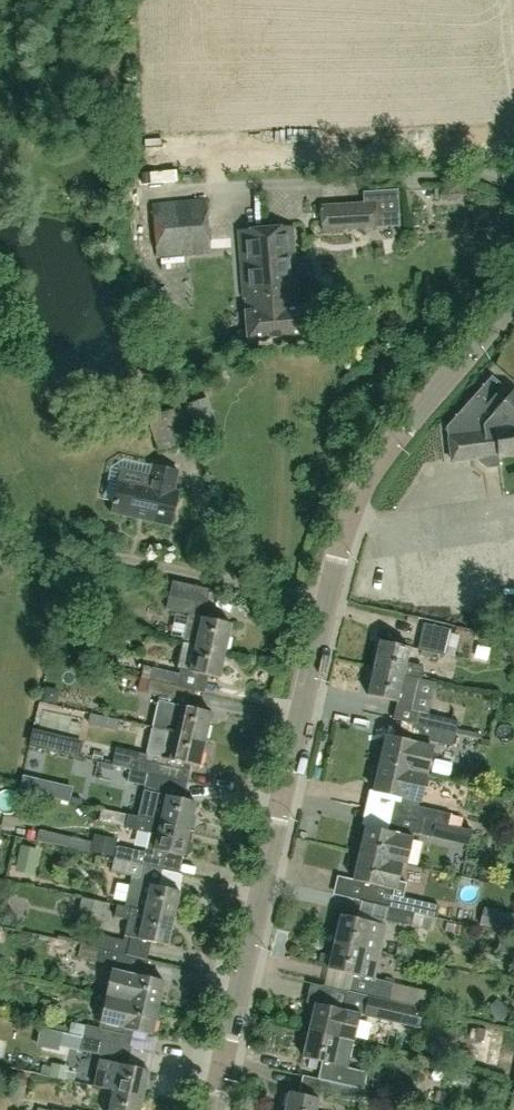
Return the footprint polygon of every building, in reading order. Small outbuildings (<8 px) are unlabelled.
[(205,200),(152,205),(156,258),(209,253),(205,200)] [(374,203),(321,206),(322,231),(375,229),(374,203)] [(291,227),(264,229),(271,310),(276,310),(279,338),(306,335),(303,307),(298,307),(294,307),(293,295),(297,295),(291,227)] [(271,310),(264,229),(238,232),(243,300),(247,300),(248,311),(244,312),(247,340),(279,338),(276,310),(271,310)] [(511,391),(509,393),(502,386),(491,376),(445,427),(447,438),(448,438),(451,461),(478,458),(479,462),(486,468),(498,466),(497,457),(513,455),(513,394),(511,391)] [(195,442),(186,407),(163,413),(148,418),(158,452),(173,448),(195,442)] [(170,526),(177,491),(173,490),(177,471),(152,466),(148,485),(118,478),(111,514),(170,526)] [(181,642),(194,645),(224,652),(230,624),(202,618),(209,589),(172,581),(165,609),(187,614),(181,642)] [(423,624),(417,650),(457,659),(464,627),(451,624),(450,630),(423,624)] [(380,641),(374,668),(418,679),(418,678),(421,678),(423,666),(405,662),(408,648),(380,641)] [(217,678),(224,652),(194,645),(188,671),(179,669),(178,674),(152,668),(143,666),(140,678),(203,693),(207,676),(217,678)] [(412,705),(418,679),(374,668),(368,695),(397,701),(412,705)] [(192,692),(202,694),(203,693),(140,678),(140,679),(149,681),(146,694),(158,696),(151,728),(203,740),(209,713),(185,708),(186,704),(189,705),(192,692)] [(458,721),(431,715),(405,709),(402,722),(455,734),(458,721)] [(452,748),(455,734),(402,722),(398,740),(386,737),(380,765),(425,775),(432,748),(427,747),(428,742),(452,748)] [(197,768),(203,740),(151,728),(144,761),(132,758),(129,770),(185,783),(189,766),(197,768)] [(373,791),(419,802),(425,775),(380,765),(373,791)] [(194,802),(181,799),(185,783),(129,770),(126,783),(144,787),(137,817),(128,815),(128,816),(188,831),(194,802)] [(451,814),(437,811),(411,805),(394,801),(390,814),(453,829),(454,827),(448,825),(451,814)] [(360,853),(406,864),(414,833),(430,837),(430,836),(451,841),(453,829),(390,814),(386,831),(366,826),(360,853)] [(186,841),(188,831),(128,816),(125,827),(150,833),(146,849),(153,850),(182,857),(183,855),(187,856),(190,853),(192,845),(190,842),(186,841)] [(54,823),(52,834),(103,840),(104,829),(54,823)] [(398,882),(402,865),(406,866),(406,864),(360,853),(353,881),(396,891),(404,893),(406,884),(398,882)] [(423,856),(419,878),(441,882),(445,860),(423,856)] [(158,887),(162,870),(114,859),(111,872),(131,877),(124,907),(116,905),(116,906),(173,920),(179,892),(158,887)] [(195,879),(194,861),(174,863),(175,881),(195,879)] [(436,919),(439,907),(416,901),(390,895),(387,908),(413,914),(436,919)] [(167,946),(173,920),(116,906),(113,917),(127,920),(123,936),(138,939),(167,946)] [(410,926),(413,914),(387,908),(384,920),(410,926)] [(341,916),(334,943),(378,954),(385,926),(341,916)] [(128,942),(101,936),(90,933),(87,946),(125,955),(128,942)] [(373,979),(378,954),(334,943),(328,970),(353,976),(349,992),(421,1009),(421,1008),(389,1000),(393,983),(373,979)] [(146,960),(125,955),(87,946),(80,944),(77,957),(95,961),(95,964),(113,969),(106,997),(157,1009),(163,981),(142,976),(146,960)] [(299,972),(326,973),(327,963),(300,962),(299,972)] [(417,1027),(421,1009),(349,992),(349,993),(346,993),(342,1010),(314,1004),(308,1030),(353,1040),(358,1014),(417,1027)] [(151,1035),(157,1009),(106,997),(98,1032),(84,1028),(82,1038),(131,1049),(135,1031),(151,1035)] [(346,1068),(353,1040),(308,1030),(302,1058),(346,1068)] [(147,1071),(127,1066),(131,1049),(82,1038),(82,1041),(61,1036),(59,1046),(100,1055),(101,1055),(100,1059),(93,1087),(141,1098),(147,1071)] [(59,1054),(58,1067),(82,1070),(83,1057),(59,1054)] [(360,1103),(366,1079),(339,1073),(333,1097),(360,1103)] [(141,1098),(93,1087),(92,1091),(112,1095),(108,1109),(138,1109),(141,1098)] [(289,1094),(286,1094),(283,1095),(281,1097),(280,1101),(281,1104),(283,1107),(286,1108),(285,1109),(315,1109),(317,1099),(290,1092),(289,1094)]
